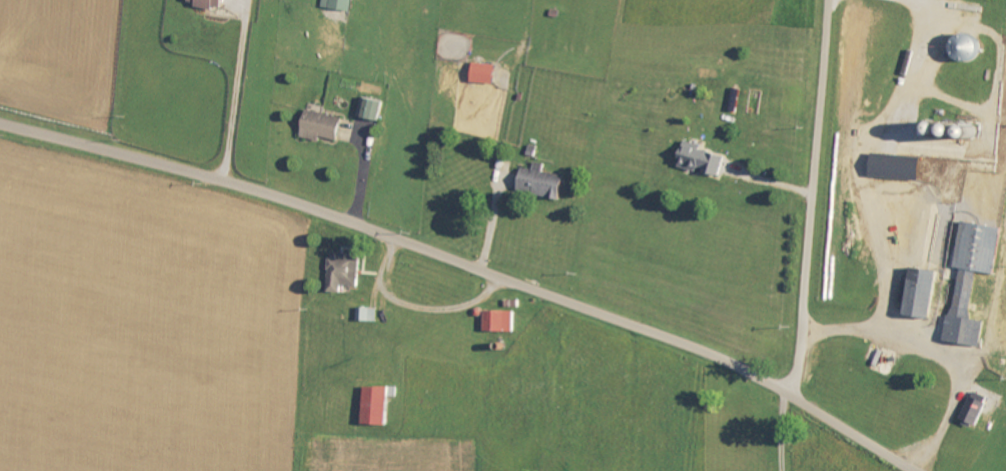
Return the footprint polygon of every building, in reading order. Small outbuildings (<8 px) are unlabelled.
[(234,0),(196,0),(195,4),(221,10),(222,7),(232,10),(234,0)] [(325,7),(356,13),(358,0),(326,0),(325,7)] [(949,36),(948,61),(977,62),(978,37),(949,36)] [(477,84),(499,85),(500,66),(478,64),(477,84)] [(385,122),(389,102),(368,98),(364,118),(385,122)] [(304,137),(324,143),(325,137),(344,143),(350,121),(313,109),(304,137)] [(693,172),(693,170),(717,177),(723,155),(681,144),(674,167),(693,172)] [(917,157),(867,155),(867,178),(916,180),(917,157)] [(548,172),(549,164),(538,162),(536,170),(526,168),(521,191),(566,200),(570,177),(548,172)] [(998,229),(958,223),(951,270),(955,270),(944,343),(977,348),(981,322),(966,320),(973,273),(991,276),(998,229)] [(366,255),(334,254),(333,294),(348,294),(348,288),(365,288),(366,255)] [(928,321),(935,272),(906,268),(899,317),(928,321)] [(360,322),(381,323),(382,309),(360,308),(360,322)] [(490,332),(519,333),(520,313),(491,312),(490,332)] [(361,386),(360,424),(384,424),(385,386),(361,386)] [(974,428),(984,404),(973,400),(963,423),(974,428)]
